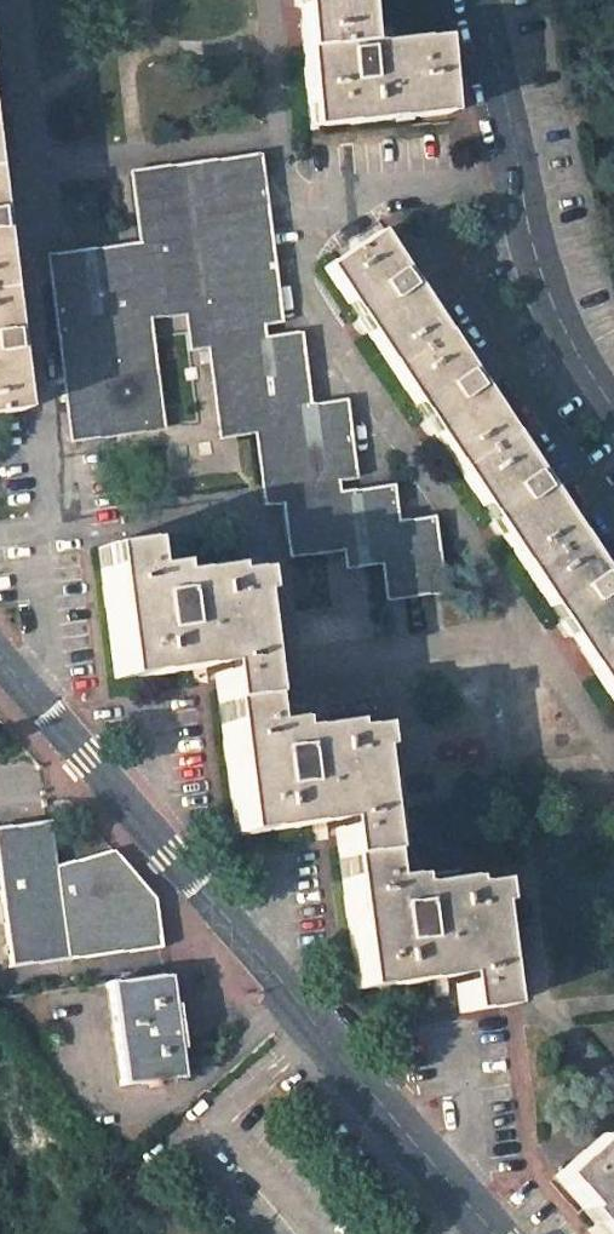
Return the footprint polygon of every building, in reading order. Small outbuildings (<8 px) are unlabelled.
[(309,126),(448,114),(442,38),(401,42),(364,45),(361,8),(361,0),(298,0),(309,126)] [(203,331),(261,325),(279,323),(266,223),(257,158),(146,172),(163,300),(198,296),(203,331)] [(147,430),(162,429),(159,413),(150,317),(178,314),(182,348),(204,346),(217,436),(253,433),(263,505),(277,503),(285,558),(339,552),(341,570),(379,566),(384,601),(441,595),(440,580),(399,585),(394,549),(359,553),(356,536),(302,543),(295,501),(336,496),(334,480),(276,487),(267,417),(231,420),(221,344),(262,339),(261,325),(203,331),(198,296),(163,300),(146,172),(130,174),(137,240),(122,242),(147,430)] [(605,576),(526,457),(455,349),(393,255),(377,231),(326,265),(613,702),(613,590),(605,576)] [(147,430),(122,242),(45,251),(69,440),(109,435),(147,430)] [(16,413),(10,360),(0,282),(0,415),(16,413)] [(276,487),(334,480),(353,478),(343,400),(307,403),(299,336),(262,339),(221,344),(231,420),(267,417),(276,487)] [(399,585),(440,580),(433,519),(397,524),(392,489),(336,496),(295,501),(302,543),(356,536),(359,553),(394,549),(399,585)] [(405,877),(380,879),(363,750),(370,749),(367,726),(341,729),(340,722),(287,729),(286,722),(261,725),(244,594),(250,592),(248,572),(220,575),(219,569),(165,576),(163,566),(138,570),(134,543),(124,545),(93,548),(111,680),(193,669),(210,667),(231,835),(315,824),(331,822),(352,986),(436,977),(451,975),(456,1012),(496,1007),(483,904),(490,903),(487,881),(460,884),(459,879),(406,885),(405,877)] [(111,850),(52,865),(47,821),(0,828),(0,903),(9,968),(65,961),(162,949),(157,902),(111,850)] [(167,980),(110,988),(122,1092),(148,1088),(149,1093),(160,1091),(159,1087),(180,1084),(177,1053),(182,1052),(179,1034),(176,1009),(171,1010),(167,980)] [(613,1128),(565,1169),(575,1181),(609,1223),(613,1229),(613,1129),(613,1128)]
